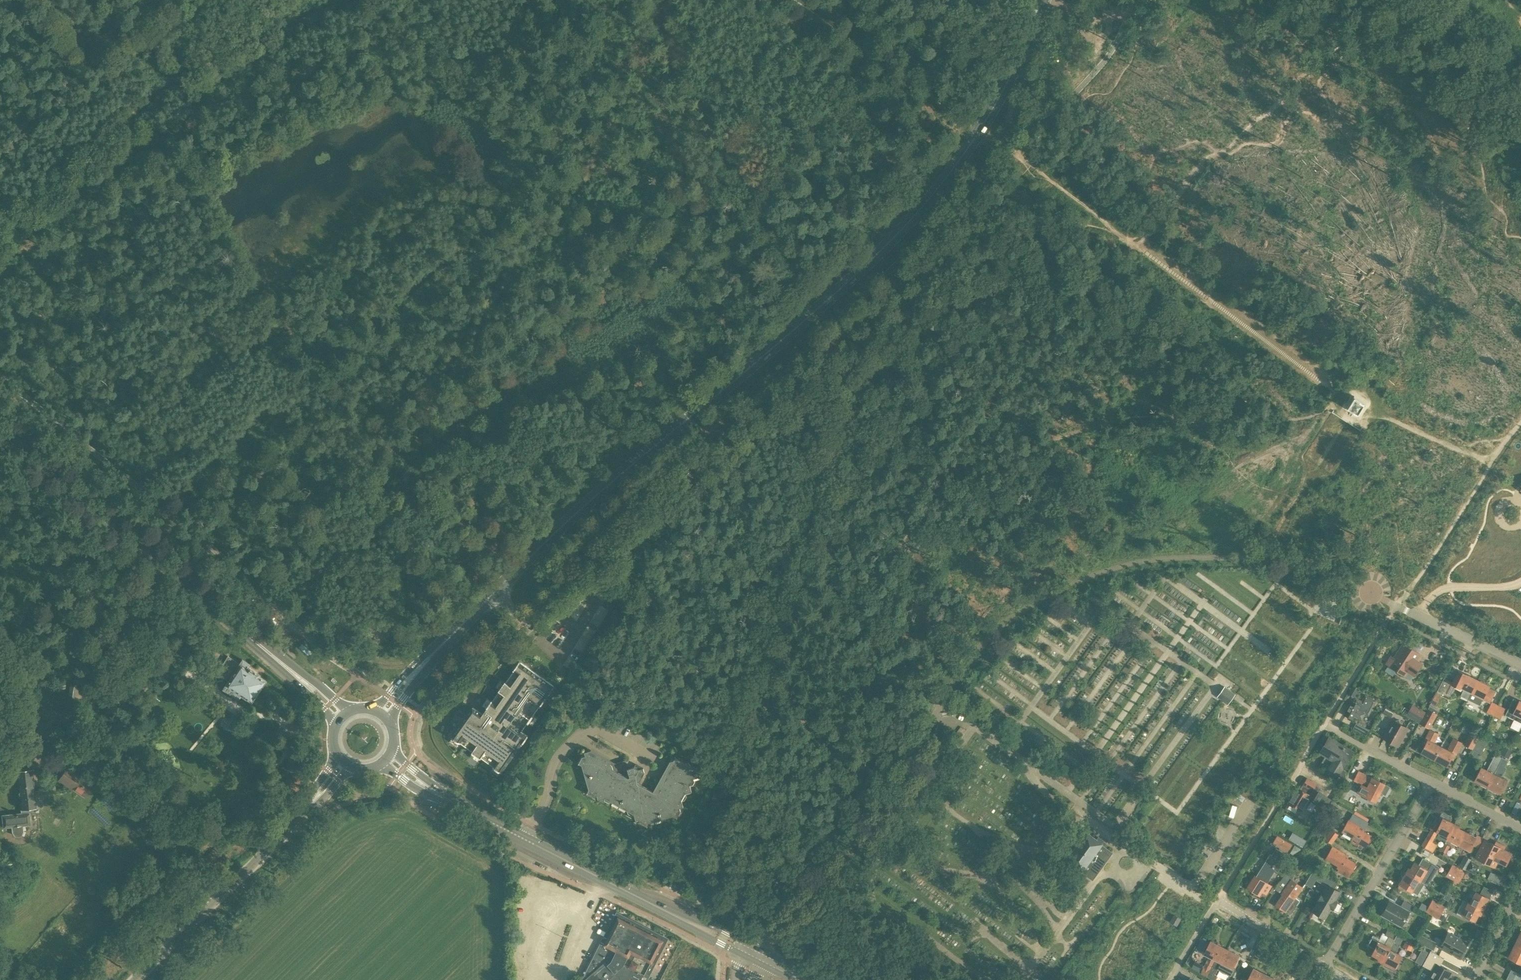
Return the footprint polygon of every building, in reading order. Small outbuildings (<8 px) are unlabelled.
[(1359,416),(1366,404),(1354,396),(1347,408),(1359,416)] [(594,639),(608,608),(583,596),(577,611),(593,618),(585,635),(594,639)] [(1327,602),(1326,619),(1338,619),(1339,602),(1327,602)] [(1404,676),(1419,654),(1403,644),(1393,658),(1391,657),(1386,664),(1404,676)] [(246,669),(227,656),(215,674),(227,682),(222,690),(238,700),(241,696),(250,702),(265,680),(258,676),(259,675),(247,667),(246,669)] [(473,707),(452,737),(460,743),(461,742),(473,751),(473,752),(481,757),(481,758),(481,757),(493,766),(494,767),(501,772),(502,772),(522,743),(523,744),(528,736),(522,731),(527,723),(528,724),(528,723),(534,715),(534,714),(540,706),(540,707),(546,698),(554,686),(520,662),(519,662),(519,663),(523,666),(519,672),(514,669),(514,670),(513,670),(514,671),(506,682),(505,682),(500,690),(499,690),(500,691),(493,701),(492,700),(492,701),(486,708),(486,709),(483,714),(473,707)] [(1467,699),(1477,680),(1457,671),(1452,682),(1443,678),(1437,691),(1442,693),(1443,691),(1449,694),(1454,685),(1459,687),(1460,687),(1463,689),(1460,696),(1467,699)] [(77,727),(85,676),(71,674),(66,712),(41,708),(39,719),(38,719),(38,721),(33,720),(32,729),(37,730),(35,742),(49,744),(52,723),(77,727)] [(588,692),(591,685),(577,680),(575,688),(588,692)] [(1488,686),(1477,680),(1467,699),(1479,705),(1482,698),(1489,701),(1494,691),(1493,691),(1487,688),(1488,686)] [(1229,703),(1237,693),(1227,685),(1219,695),(1229,703)] [(1354,698),(1359,689),(1354,686),(1348,694),(1354,698)] [(1435,706),(1441,695),(1436,693),(1430,704),(1435,706)] [(1368,716),(1376,701),(1366,696),(1362,702),(1356,699),(1354,703),(1352,701),(1344,715),(1353,720),(1354,717),(1361,721),(1365,714),(1368,716)] [(1513,699),(1504,715),(1520,723),(1520,703),(1519,702),(1513,699)] [(1493,716),(1498,706),(1492,703),(1486,713),(1493,716)] [(1419,723),(1424,712),(1411,705),(1406,716),(1419,723)] [(1428,709),(1420,724),(1429,729),(1438,714),(1437,714),(1439,711),(1430,706),(1428,709)] [(1499,719),(1504,709),(1498,706),(1493,716),(1487,728),(1493,731),(1499,719)] [(1399,720),(1393,722),(1384,738),(1397,746),(1406,729),(1401,726),(1399,720)] [(1463,744),(1472,749),(1480,734),(1471,729),(1463,744)] [(1433,759),(1440,747),(1433,743),(1437,734),(1430,730),(1425,739),(1428,740),(1421,753),(1433,759)] [(1488,738),(1480,734),(1472,749),(1480,753),(1488,738)] [(1344,765),(1351,752),(1329,738),(1321,752),(1335,760),(1327,772),(1335,777),(1337,775),(1341,768),(1343,765),(1344,765)] [(1452,760),(1461,743),(1453,739),(1447,750),(1440,747),(1433,759),(1446,766),(1450,758),(1452,760)] [(1512,750),(1503,746),(1499,754),(1508,759),(1512,750)] [(616,776),(611,773),(609,767),(612,761),(591,750),(585,751),(587,758),(583,765),(590,789),(597,793),(599,799),(605,797),(607,794),(610,796),(612,802),(627,810),(633,808),(636,810),(634,814),(636,820),(642,819),(649,823),(673,816),(677,808),(683,806),(681,800),(678,798),(680,795),(691,792),(689,785),(686,783),(688,780),(699,776),(698,770),(675,758),(673,760),(674,764),(672,768),(670,767),(665,775),(666,778),(663,783),(661,782),(658,788),(660,789),(658,794),(651,796),(646,793),(647,791),(647,790),(642,788),(641,790),(636,787),(635,782),(640,781),(645,772),(643,768),(639,769),(635,766),(628,768),(631,780),(627,782),(622,779),(623,777),(617,774),(616,776)] [(1500,758),(1494,755),(1493,759),(1486,771),(1481,768),(1475,781),(1487,787),(1502,758),(1501,758),(1500,758)] [(1500,793),(1506,781),(1500,778),(1505,769),(1503,768),(1507,761),(1502,758),(1487,787),(1500,793)] [(29,812),(28,808),(37,807),(32,768),(16,770),(21,809),(21,813),(2,816),(3,828),(12,827),(13,833),(15,836),(16,837),(20,836),(21,835),(23,832),(22,826),(31,825),(29,812)] [(85,796),(93,784),(68,768),(60,779),(85,796)] [(1341,768),(1337,775),(1342,778),(1346,771),(1341,768)] [(1371,778),(1359,771),(1354,780),(1361,784),(1356,792),(1362,795),(1376,802),(1380,793),(1386,796),(1390,787),(1372,777),(1371,778)] [(1322,794),(1314,789),(1317,784),(1307,778),(1300,790),(1297,788),(1288,803),(1301,811),(1309,797),(1317,802),(1322,794)] [(1333,812),(1336,806),(1331,803),(1328,809),(1333,812)] [(1448,837),(1454,825),(1447,821),(1449,818),(1442,814),(1439,818),(1441,819),(1439,823),(1440,823),(1436,831),(1448,837)] [(1371,835),(1363,831),(1364,828),(1349,820),(1342,833),(1352,838),(1350,842),(1364,849),(1372,835),(1371,835)] [(1466,833),(1464,832),(1458,829),(1459,827),(1454,825),(1448,837),(1447,839),(1469,851),(1473,845),(1478,848),(1483,839),(1476,836),(1475,838),(1473,837),(1472,835),(1472,833),(1470,832),(1468,833),(1466,833)] [(1331,844),(1334,840),(1325,833),(1318,828),(1315,832),(1331,844)] [(1334,840),(1339,834),(1330,828),(1325,833),(1334,840)] [(1432,852),(1436,845),(1431,842),(1436,833),(1431,830),(1422,847),(1432,852)] [(1092,879),(1112,852),(1102,844),(1102,843),(1087,832),(1067,859),(1085,873),(1092,879)] [(1293,844),(1278,835),(1273,843),(1288,852),(1293,844)] [(1505,847),(1496,842),(1495,845),(1491,843),(1489,845),(1483,842),(1475,857),(1495,867),(1498,862),(1505,865),(1512,853),(1503,849),(1505,847)] [(1441,850),(1442,851),(1441,854),(1445,856),(1446,853),(1450,846),(1445,844),(1441,850)] [(1301,850),(1301,849),(1295,845),(1290,852),(1293,854),(1301,850)] [(1348,876),(1349,875),(1355,863),(1346,858),(1347,856),(1332,847),(1325,859),(1340,867),(1338,871),(1348,876)] [(1256,877),(1254,876),(1247,887),(1258,895),(1261,891),(1265,893),(1270,886),(1267,884),(1275,870),(1278,872),(1288,856),(1276,848),(1271,855),(1270,854),(1256,877)] [(1418,880),(1427,885),(1437,868),(1422,859),(1418,865),(1414,863),(1411,869),(1409,868),(1406,872),(1418,880)] [(1475,874),(1479,866),(1471,861),(1467,870),(1475,874)] [(1461,877),(1465,871),(1453,864),(1449,870),(1461,877)] [(1315,867),(1305,884),(1311,887),(1321,871),(1315,867)] [(1459,883),(1461,877),(1449,870),(1446,876),(1459,883)] [(1294,875),(1288,871),(1275,889),(1283,894),(1275,904),(1285,911),(1290,914),(1299,901),(1295,898),(1302,888),(1291,880),(1294,875)] [(1412,890),(1418,880),(1406,872),(1400,883),(1412,890)] [(1492,872),(1489,879),(1500,884),(1503,877),(1492,872)] [(1322,893),(1321,895),(1318,901),(1313,911),(1325,918),(1330,908),(1332,909),(1340,896),(1338,895),(1340,892),(1331,887),(1334,881),(1322,873),(1317,880),(1327,886),(1323,893),(1322,893)] [(1470,904),(1483,910),(1488,898),(1468,889),(1465,897),(1472,900),(1470,904)] [(1447,891),(1443,898),(1448,901),(1452,895),(1447,891)] [(1441,914),(1445,907),(1432,899),(1428,907),(1441,914)] [(1400,907),(1390,901),(1386,907),(1385,906),(1381,913),(1382,914),(1382,915),(1402,926),(1409,912),(1411,913),(1414,906),(1413,906),(1404,900),(1400,907)] [(1481,915),(1483,910),(1470,904),(1463,900),(1457,914),(1462,916),(1463,914),(1475,920),(1478,913),(1481,915)] [(1422,903),(1419,908),(1425,912),(1425,911),(1428,907),(1422,903)] [(1441,914),(1428,907),(1425,911),(1438,919),(1441,914)] [(1176,925),(1180,919),(1175,915),(1171,921),(1176,925)] [(647,933),(618,918),(611,933),(606,931),(581,979),(629,979),(631,979),(641,979),(643,976),(645,977),(663,941),(647,933)] [(1388,949),(1398,933),(1389,928),(1385,935),(1388,937),(1384,945),(1371,938),(1368,945),(1375,949),(1372,954),(1383,960),(1388,949)] [(1405,941),(1407,937),(1398,933),(1388,949),(1383,960),(1382,961),(1393,968),(1400,956),(1395,953),(1402,939),(1405,941)] [(1459,957),(1466,944),(1449,934),(1442,947),(1459,957)] [(1433,950),(1437,942),(1421,935),(1417,942),(1433,950)] [(1411,951),(1415,941),(1407,937),(1403,947),(1411,951)] [(1205,966),(1196,962),(1193,969),(1201,973),(1206,976),(1211,979),(1220,962),(1221,962),(1227,950),(1210,942),(1204,953),(1210,956),(1205,966)] [(1514,945),(1508,957),(1520,963),(1520,948),(1514,945)] [(1238,956),(1227,950),(1221,962),(1232,968),(1238,956)] [(1451,972),(1436,964),(1440,957),(1431,951),(1422,966),(1432,971),(1427,979),(1447,979),(1451,972)] [(1259,972),(1253,969),(1247,979),(1269,979),(1270,978),(1259,972)] [(1520,976),(1510,970),(1508,976),(1515,979),(1519,979),(1520,976)]
